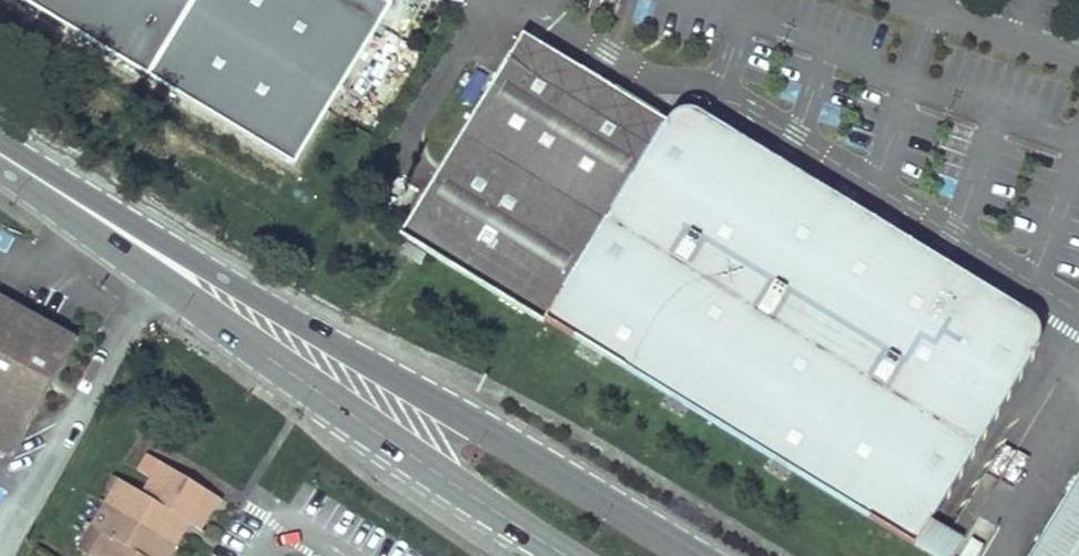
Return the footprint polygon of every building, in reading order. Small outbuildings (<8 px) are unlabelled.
[(295,165),(380,25),(339,0),(21,0),(295,165)] [(380,25),(394,2),(390,0),(339,0),(380,25)] [(396,224),(901,540),(1036,333),(1036,329),(1035,325),(1033,319),(1028,312),(698,104),(691,101),(684,101),(680,102),(674,104),(671,107),(666,113),(522,23),(396,224)] [(11,457),(77,337),(0,295),(0,451),(11,457)] [(158,461),(147,455),(137,471),(148,477),(158,461)] [(89,555),(154,555),(177,517),(187,523),(189,524),(209,492),(162,464),(144,495),(113,477),(102,494),(110,499),(79,550),(89,555)] [(1028,555),(1078,555),(1078,473),(1028,555)] [(218,498),(209,492),(189,524),(199,530),(218,498)] [(177,517),(154,555),(167,555),(187,523),(177,517)]
